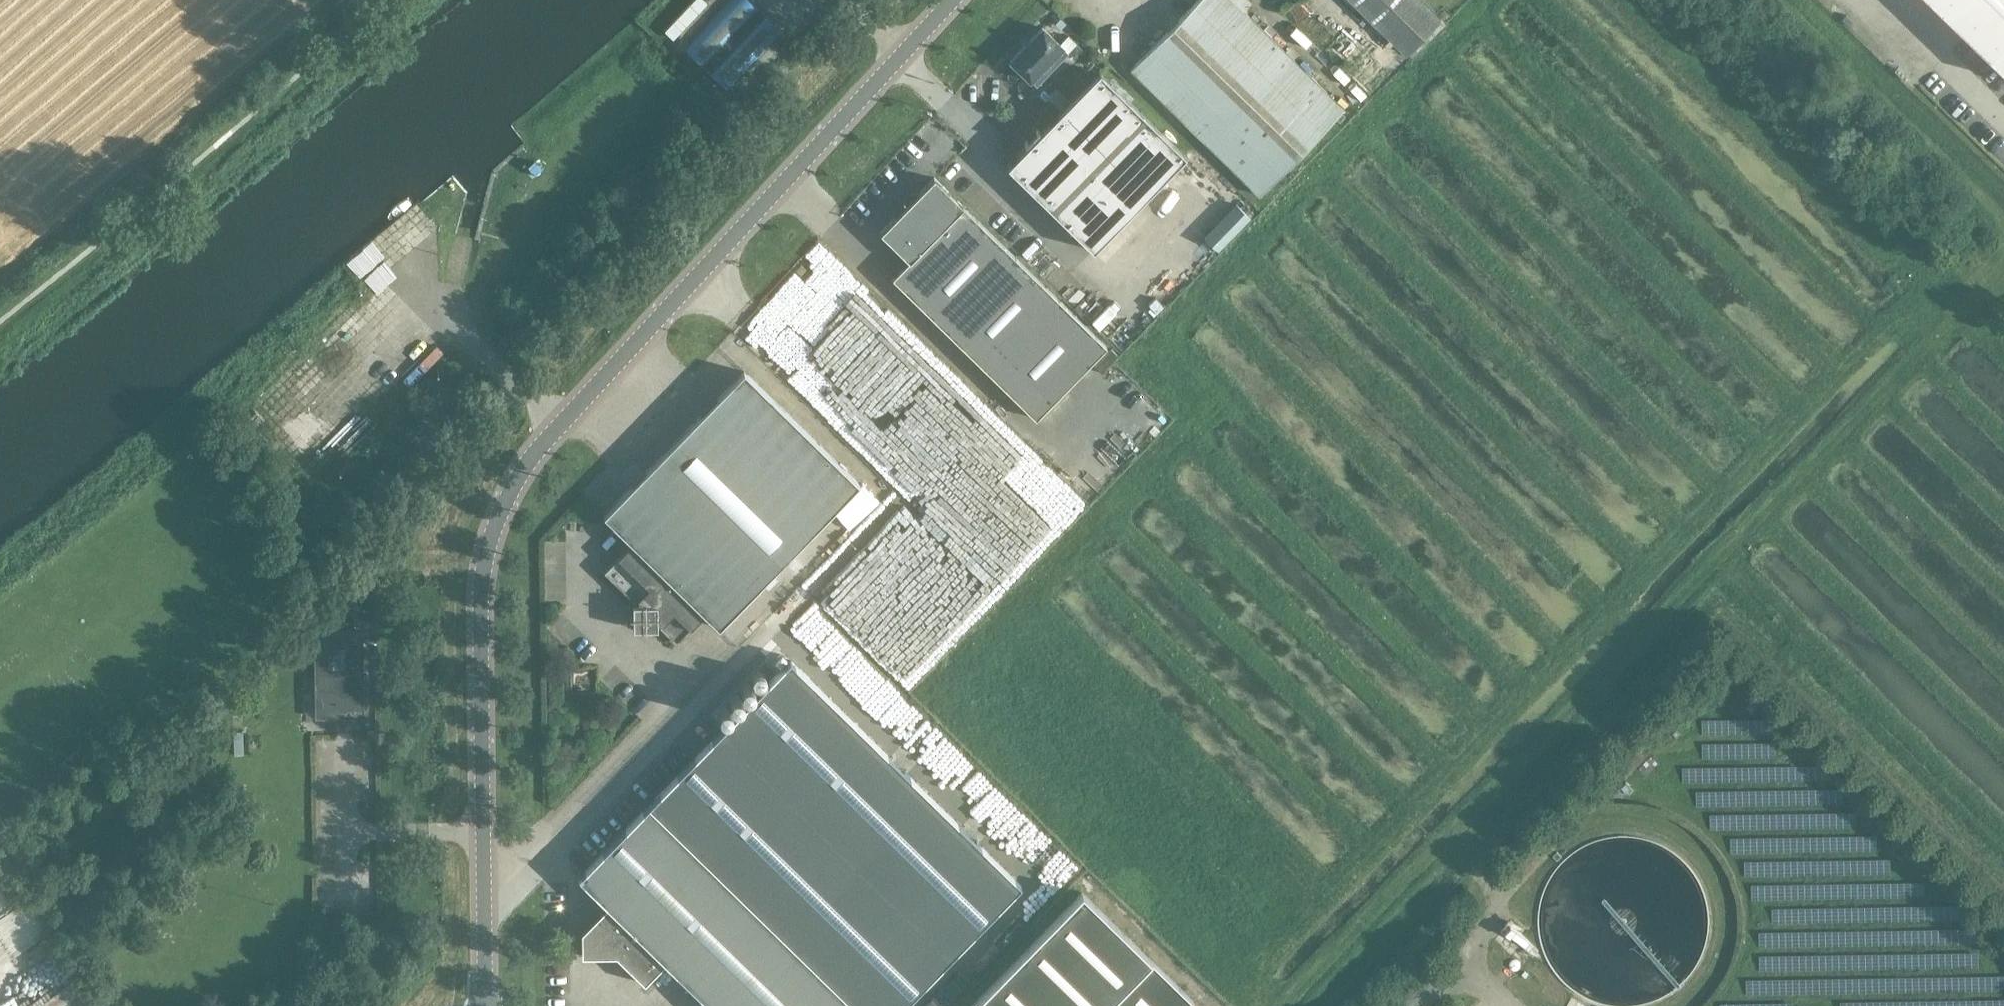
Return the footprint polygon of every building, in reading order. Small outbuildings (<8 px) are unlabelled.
[(664,31),(672,39),(706,3),(703,0),(693,0),(664,31)] [(683,49),(728,90),(783,32),(749,0),(729,0),(683,49)] [(1130,69),(1259,195),(1343,109),(1242,11),(1232,0),(1197,0),(1130,69)] [(1440,19),(1420,0),(1349,0),(1405,54),(1440,19)] [(2003,67),(2003,0),(1936,0),(2003,67)] [(1097,27),(1097,9),(1085,9),(1086,28),(1097,27)] [(1059,18),(1053,25),(1059,30),(1065,24),(1059,18)] [(1062,47),(1042,27),(1009,61),(1030,80),(1036,86),(1045,76),(1039,70),(1062,47)] [(1346,63),(1362,55),(1349,29),(1333,36),(1346,63)] [(1372,61),(1356,77),(1370,91),(1386,74),(1372,61)] [(1007,167),(1093,251),(1185,156),(1099,72),(1007,167)] [(697,82),(703,87),(709,80),(703,74),(697,82)] [(534,161),(527,168),(534,176),(542,169),(534,161)] [(934,178),(880,233),(908,260),(891,278),(1035,418),(1106,346),(934,178)] [(371,258),(364,264),(377,280),(384,275),(371,258)] [(718,628),(859,484),(743,371),(603,515),(631,543),(604,572),(637,604),(632,604),(632,629),(657,629),(657,624),(676,643),(704,614),(718,628)] [(362,616),(349,596),(341,601),(354,621),(362,616)] [(324,689),(325,718),(364,717),(362,629),(301,631),(302,662),(314,662),(315,689),(324,689)] [(710,1005),(903,1005),(1021,885),(790,660),(578,878),(607,906),(581,932),(581,956),(616,955),(644,983),(665,962),(710,1005)] [(232,732),(232,754),(245,754),(245,732),(232,732)] [(1012,800),(1000,811),(1012,823),(1007,828),(1054,877),(1070,861),(1012,800)] [(1193,1001),(1081,892),(970,1005),(1188,1005),(1193,1001)]
